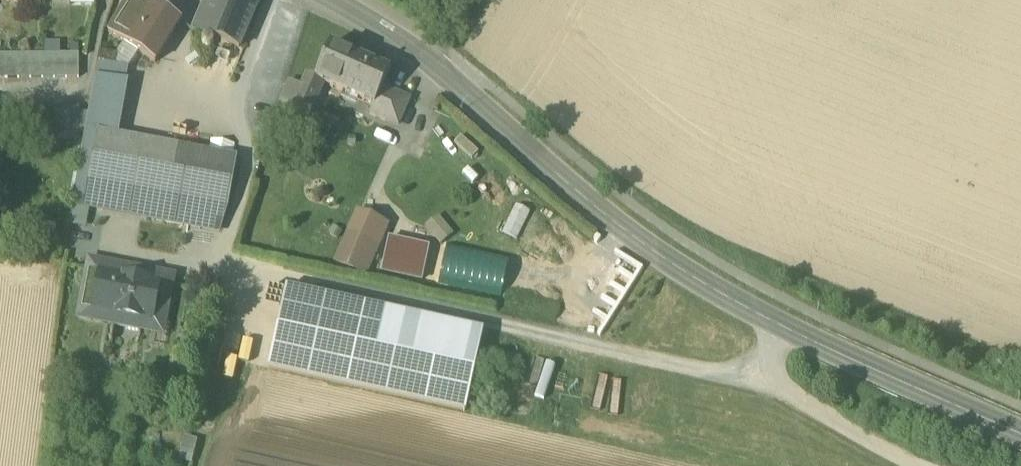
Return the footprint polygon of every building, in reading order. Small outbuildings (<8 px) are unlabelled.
[(121,11),(147,28),(160,8),(148,0),(127,0),(121,11)] [(207,36),(239,49),(259,0),(222,0),(207,36)] [(147,28),(121,11),(110,32),(156,63),(180,21),(160,8),(147,28)] [(330,45),(317,77),(315,79),(315,80),(323,84),(341,92),(357,57),(330,45)] [(54,54),(42,55),(42,78),(54,78),(54,54)] [(66,54),(54,54),(54,78),(66,78),(66,54)] [(79,78),(79,54),(66,54),(66,78),(79,78)] [(18,79),(18,55),(6,55),(6,79),(18,79)] [(30,78),(30,55),(18,55),(18,79),(30,78)] [(42,78),(42,55),(30,55),(30,78),(42,78)] [(357,57),(341,92),(373,106),(374,107),(383,88),(390,71),(357,57)] [(126,66),(98,61),(95,75),(123,80),(126,66)] [(315,79),(308,75),(303,88),(293,111),(306,117),(307,118),(311,109),(323,84),(315,80),(315,79)] [(303,88),(289,81),(280,99),(278,105),(293,111),(303,88)] [(409,99),(383,88),(374,107),(373,106),(370,113),(398,126),(409,99)] [(87,106),(56,106),(56,129),(87,129),(87,106)] [(333,119),(311,109),(307,118),(306,117),(300,129),(324,140),(333,119)] [(97,133),(85,131),(77,179),(88,181),(97,133)] [(236,159),(97,133),(88,181),(228,207),(236,159)] [(88,181),(77,179),(71,208),(222,236),(228,207),(88,181)] [(369,275),(387,232),(360,221),(342,263),(369,275)] [(452,233),(441,222),(432,230),(443,242),(452,233)] [(389,239),(381,273),(420,282),(427,248),(389,239)] [(171,286),(100,273),(93,312),(115,316),(114,325),(140,330),(141,321),(163,325),(171,286)] [(482,332),(286,289),(268,369),(465,412),(482,332)]
